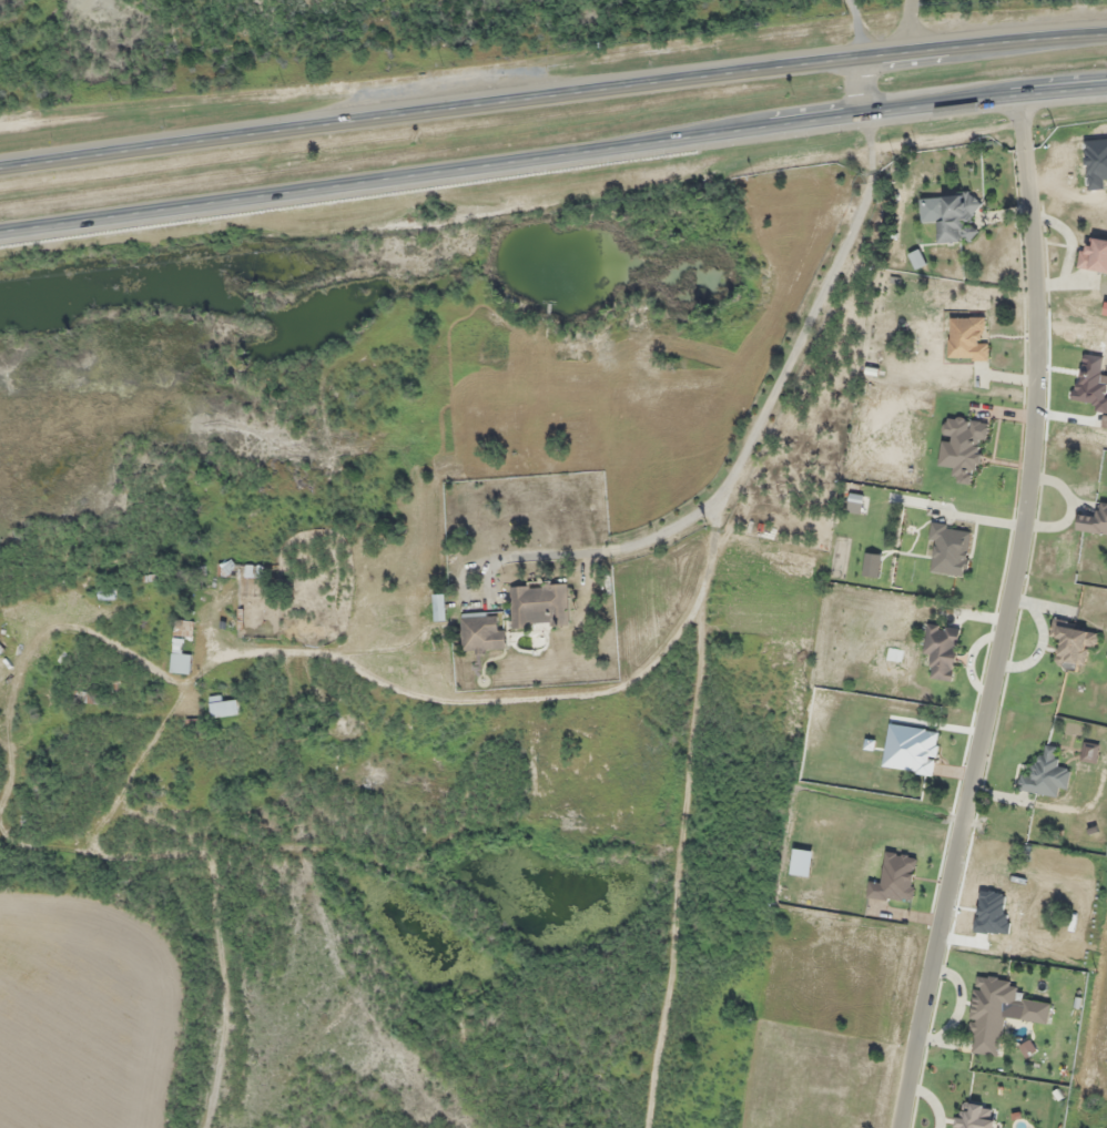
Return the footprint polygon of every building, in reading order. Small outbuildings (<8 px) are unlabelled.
[(935,195),(938,243),(977,240),(974,193),(935,195)] [(1077,267),(1106,273),(1106,239),(1093,237),(1091,247),(1081,246),(1077,267)] [(988,317),(949,317),(949,360),(988,360),(988,317)] [(1101,502),(1099,512),(1079,510),(1077,531),(1106,535),(1106,502),(1101,502)] [(927,544),(936,545),(932,573),(966,577),(973,527),(930,521),(927,544)] [(262,576),(262,565),(218,565),(218,576),(262,576)] [(511,629),(571,627),(569,584),(510,585),(511,629)] [(101,590),(102,599),(116,597),(115,588),(101,590)] [(434,621),(447,621),(447,593),(434,593),(434,621)] [(507,626),(496,626),(496,615),(462,616),(463,652),(507,650),(507,626)] [(1053,665),(1082,673),(1093,630),(1053,619),(1048,637),(1060,640),(1053,665)] [(183,636),(193,637),(194,620),(175,620),(174,643),(183,644),(183,636)] [(960,627),(926,623),(923,654),(932,655),(930,679),(954,681),(960,627)] [(170,671),(190,674),(192,655),(172,652),(170,671)] [(116,681),(106,680),(105,692),(66,691),(65,702),(116,704),(116,681)] [(224,695),(209,697),(212,717),(240,714),(238,699),(225,701),(224,695)] [(1067,790),(1071,770),(1055,767),(1058,747),(1044,745),(1042,755),(1036,754),(1032,776),(1021,774),(1018,790),(1056,797),(1058,788),(1067,790)] [(991,1029),(1002,1031),(1008,980),(995,979),(994,986),(981,985),(974,1038),(990,1040),(991,1029)] [(1047,1026),(1053,1005),(1022,996),(1016,1017),(1047,1026)] [(998,1106),(961,1101),(957,1127),(994,1127),(998,1106)]
